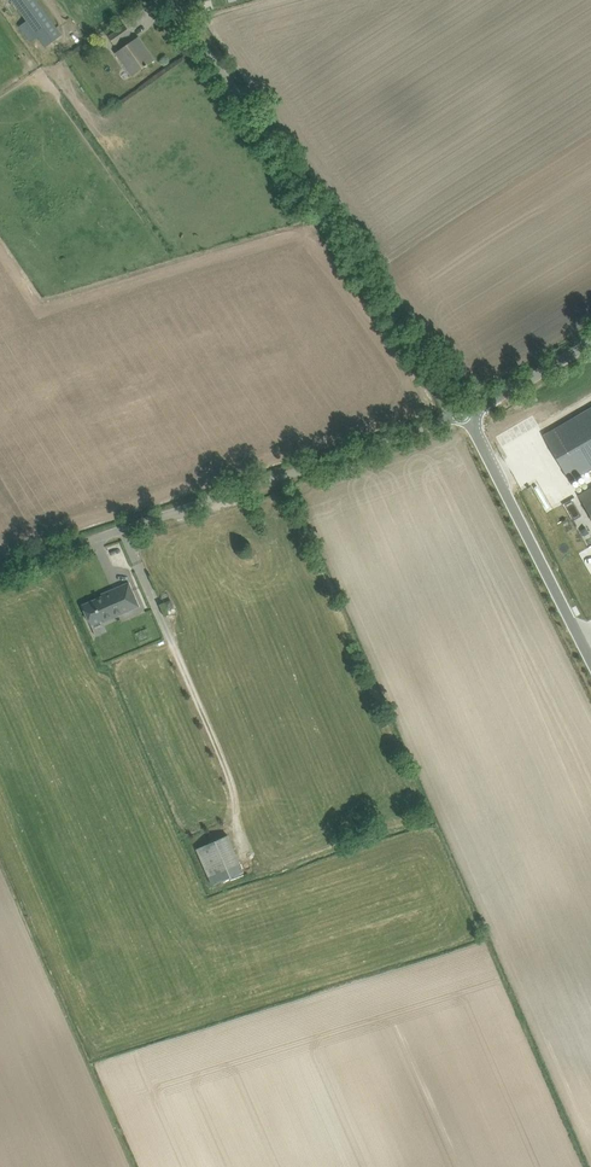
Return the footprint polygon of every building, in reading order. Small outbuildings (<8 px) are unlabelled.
[(62,35),(36,0),(12,0),(27,20),(39,36),(46,46),(62,35)] [(37,38),(39,36),(27,20),(20,25),(32,41),(37,38)] [(119,50),(136,74),(152,62),(151,62),(154,59),(147,49),(143,52),(140,47),(141,47),(135,39),(133,40),(129,34),(130,32),(125,25),(109,36),(114,44),(116,43),(120,49),(119,50)] [(545,435),(570,479),(590,467),(590,408),(545,435)] [(579,494),(590,516),(590,487),(579,494)] [(104,623),(140,607),(129,582),(102,594),(103,596),(83,605),(92,626),(103,621),(104,623)] [(170,597),(160,601),(165,615),(175,611),(170,597)] [(257,777),(243,783),(249,795),(263,788),(257,777)] [(213,885),(244,871),(228,835),(197,848),(213,885)]
